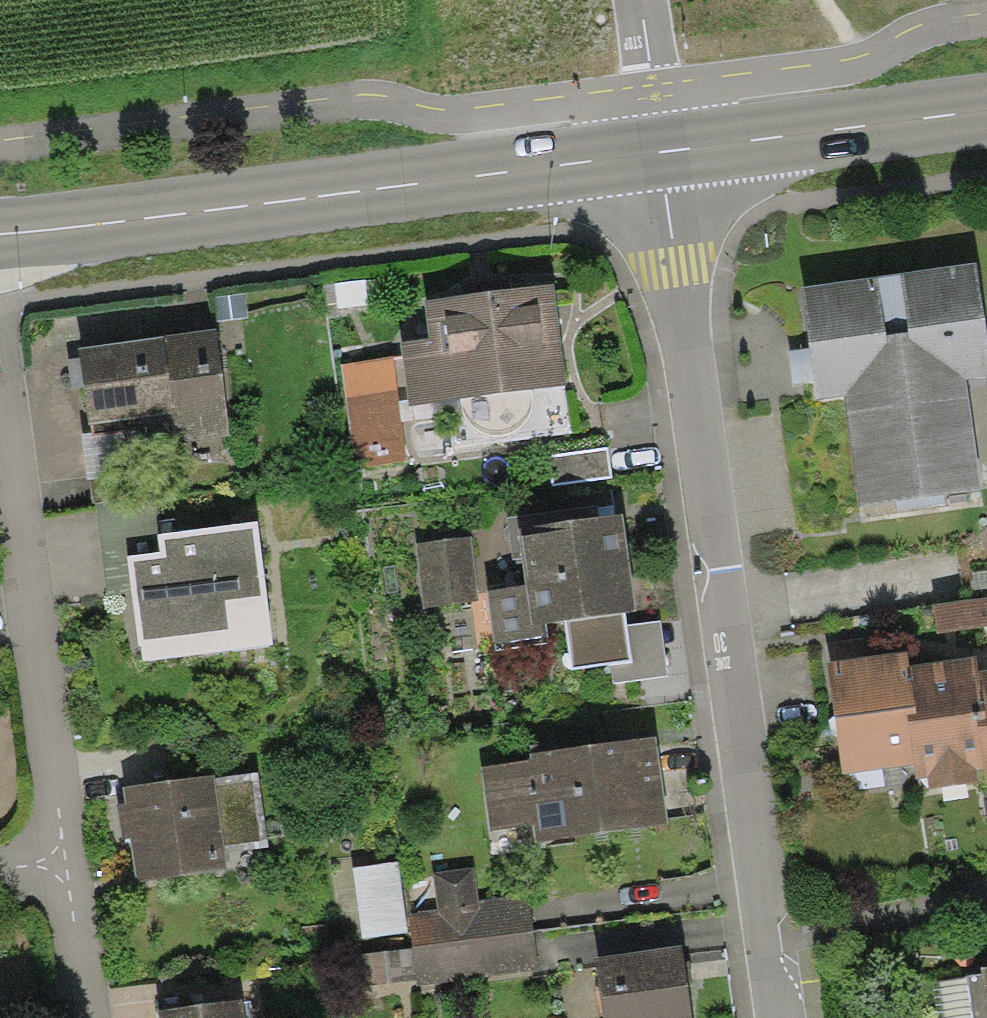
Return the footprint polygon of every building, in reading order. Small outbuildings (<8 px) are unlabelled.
[(801,287),(814,383),(817,402),(844,398),(859,508),(898,503),(899,514),(944,508),(943,498),(984,492),(968,380),(986,378),(986,339),(977,263),(801,287)] [(554,284),(425,301),(429,338),(401,341),(410,405),(567,385),(554,284)] [(245,292),(214,296),(217,321),(248,317),(245,292)] [(218,328),(80,348),(91,424),(173,413),(177,440),(233,432),(218,328)] [(341,366),(355,468),(407,461),(393,359),(341,366)] [(126,429),(82,435),(89,483),(133,477),(126,429)] [(608,449),(549,457),(553,487),(612,479),(608,449)] [(107,596),(134,593),(129,558),(152,554),(162,553),(159,535),(154,495),(94,503),(107,596)] [(622,514),(518,528),(526,585),(488,591),(496,651),(548,644),(545,623),(566,620),(573,668),(611,663),(632,660),(627,626),(625,612),(636,611),(622,514)] [(258,523),(159,535),(162,553),(152,554),(129,558),(134,593),(140,647),(143,646),(144,661),(273,645),(258,523)] [(471,536),(416,542),(423,608),(478,602),(471,536)] [(932,603),(935,634),(986,628),(986,597),(932,603)] [(660,622),(627,626),(632,660),(611,663),(613,684),(667,677),(660,622)] [(909,666),(907,650),(827,662),(843,772),(913,762),(906,717),(916,715),(909,666)] [(909,666),(916,715),(906,717),(913,762),(915,778),(928,776),(929,788),(985,780),(977,727),(986,726),(986,725),(979,671),(977,656),(909,666)] [(979,671),(986,725),(986,669),(979,671)] [(977,727),(985,780),(985,783),(986,783),(986,726),(977,727)] [(656,737),(530,754),(531,760),(482,767),(490,831),(533,825),(536,843),(668,826),(656,737)] [(214,774),(123,788),(125,803),(118,804),(123,839),(131,838),(137,883),(227,870),(225,852),(269,845),(258,772),(215,778),(214,774)] [(406,932),(397,862),(353,868),(362,938),(406,932)] [(537,971),(528,896),(478,902),(474,868),(432,873),(437,910),(407,914),(417,987),(537,971)] [(603,1017),(693,1017),(682,946),(595,959),(603,1017)] [(982,975),(967,977),(973,1017),(986,1017),(986,1006),(982,975)] [(157,1011),(158,1017),(246,1017),(243,999),(157,1011)]
